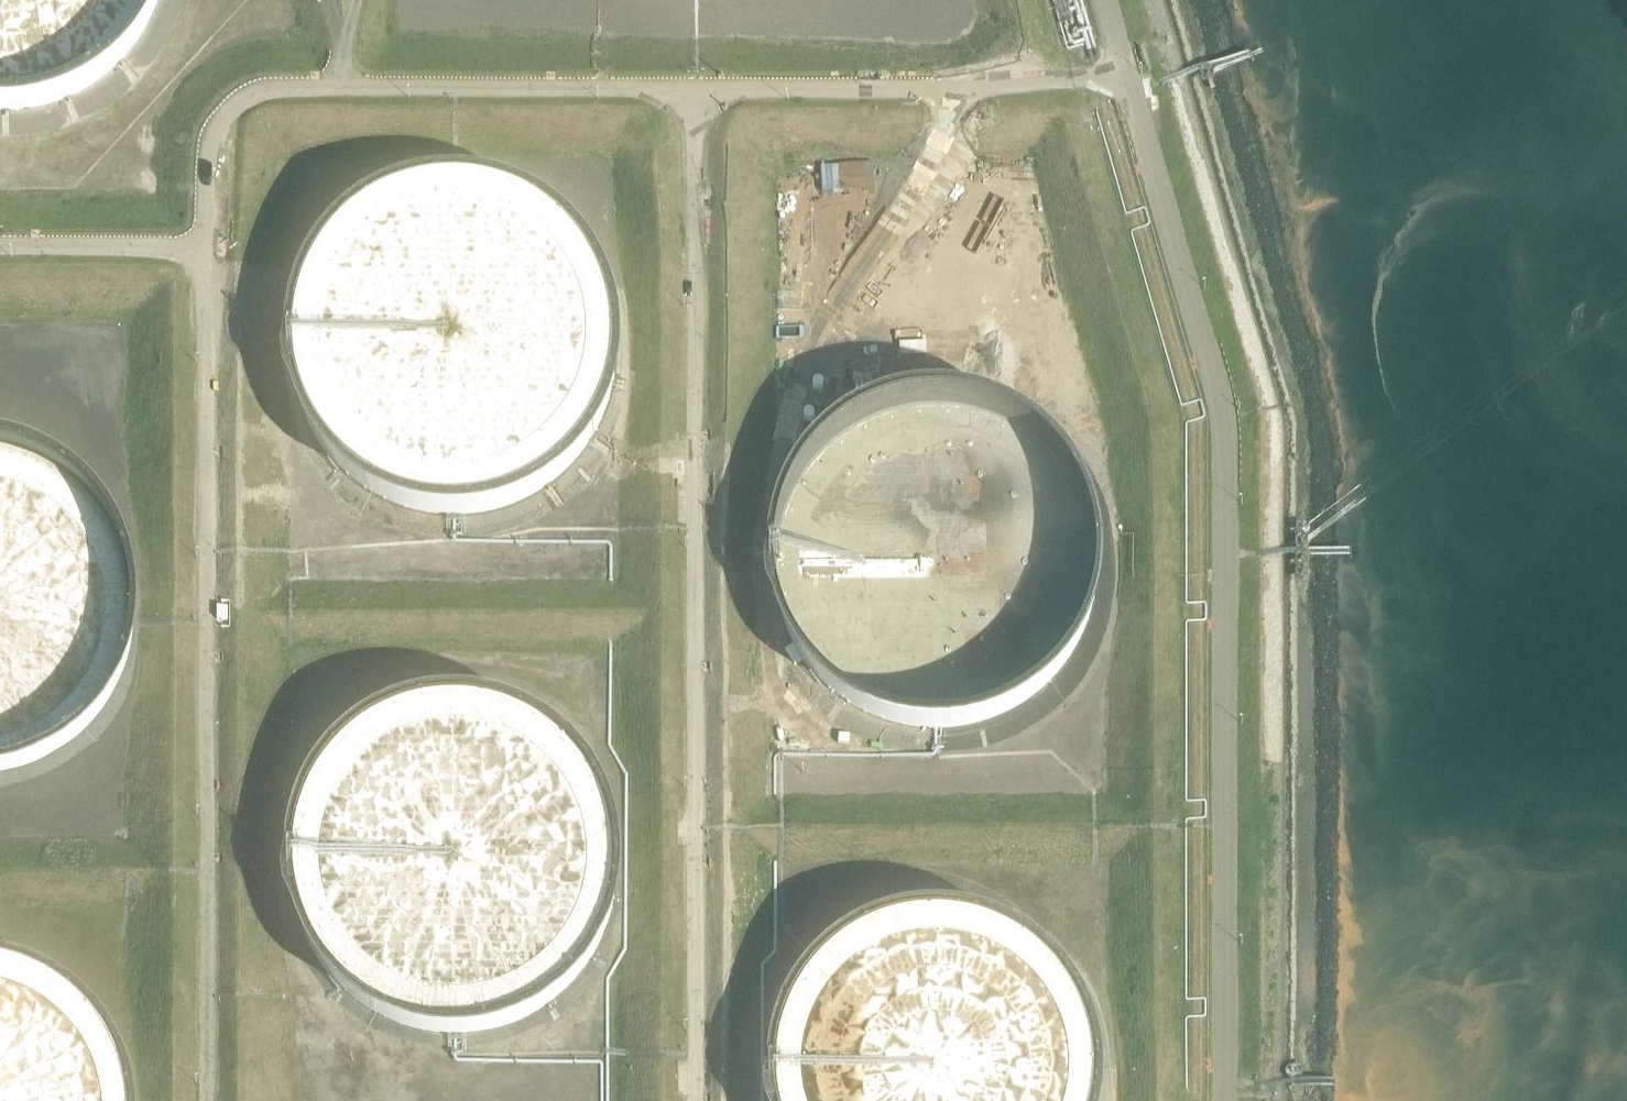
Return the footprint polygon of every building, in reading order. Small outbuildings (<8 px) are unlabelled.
[(154,15),(159,0),(0,0),(0,96),(15,97),(70,86),(118,58),(154,15)] [(567,468),(606,424),(627,370),(629,312),(611,256),(576,210),(527,179),(470,165),(412,172),(363,195),(324,232),(298,280),(289,332),(296,386),(320,434),(358,473),(406,497),(459,506),(517,496),(567,468)] [(1047,688),(1084,645),(1106,592),(1108,534),(1090,480),(1055,434),(1007,402),(951,389),(894,394),(845,417),(806,453),(779,500),(770,553),(777,607),(801,655),(838,693),(886,718),(940,726),(996,717),(1047,688)] [(124,676),(143,622),(143,564),(123,510),(86,465),(36,436),(0,429),(0,759),(38,751),(88,721),(124,676)] [(570,985),(606,941),(626,888),(627,831),(610,778),(575,733),(527,702),(472,689),(415,695),(366,717),(327,754),(301,802),(292,855),(300,908),(325,956),(363,994),(412,1017),(465,1025),(521,1014),(570,985)] [(1106,1077),(1098,1025),(1074,978),(1036,941),(988,917),(935,910),(883,920),(833,948),(796,992),(776,1045),(775,1100),(1102,1100),(1106,1077)] [(144,1089),(126,1034),(90,990),(42,959),(0,950),(0,1100),(144,1100),(144,1089)]
